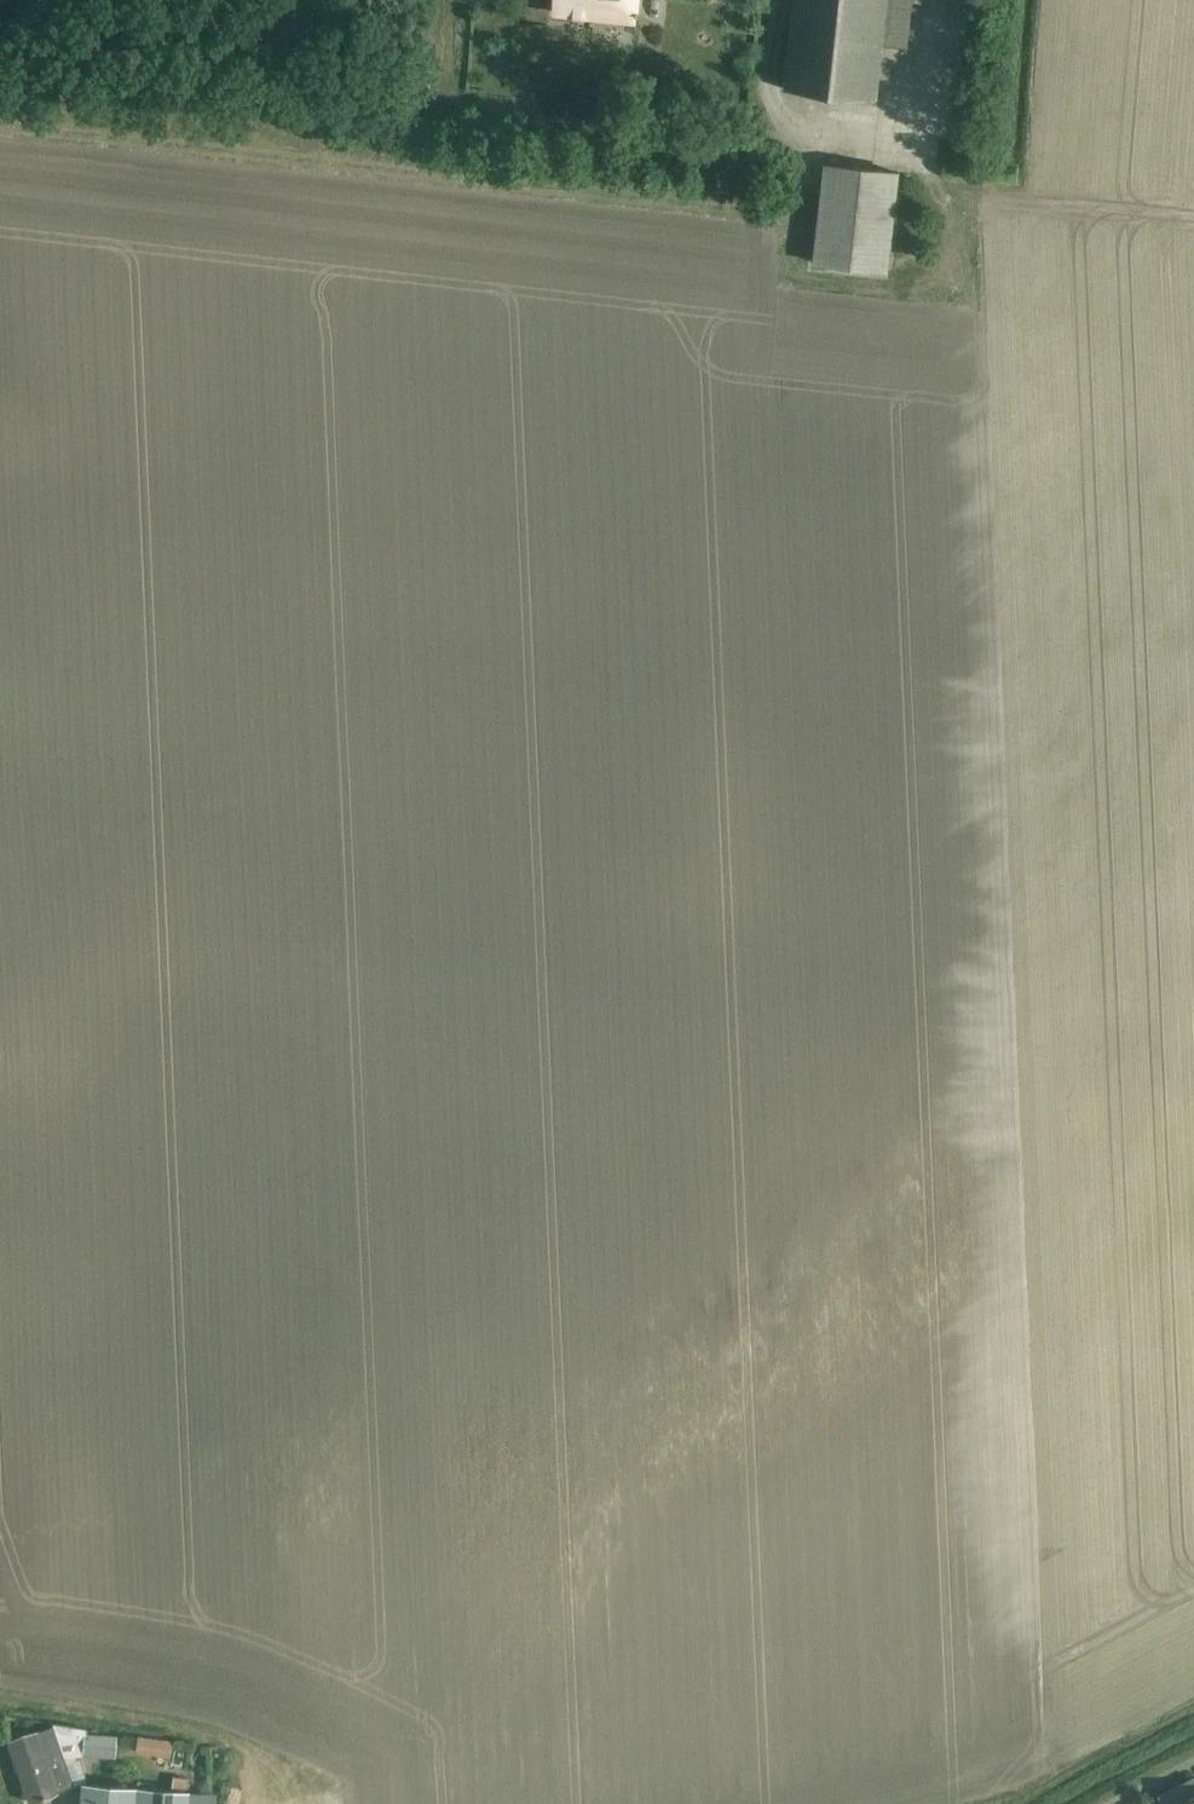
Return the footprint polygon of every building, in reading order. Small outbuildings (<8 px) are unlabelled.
[(554,13),(636,21),(638,0),(556,0),(554,13)] [(887,0),(798,0),(787,91),(875,101),(887,0)] [(826,164),(815,264),(891,272),(901,172),(826,164)] [(82,1755),(84,1733),(86,1733),(87,1729),(53,1724),(53,1725),(8,1740),(29,1802),(58,1792),(57,1789),(73,1784),(63,1757),(82,1755)] [(86,1733),(84,1733),(82,1755),(115,1758),(116,1736),(86,1733)] [(157,1738),(155,1755),(170,1757),(172,1740),(157,1738)] [(1193,1797),(1186,1783),(1193,1779),(1193,1777),(1158,1795),(1163,1803),(1193,1803),(1193,1797)] [(79,1803),(187,1803),(188,1791),(81,1783),(79,1803)]
